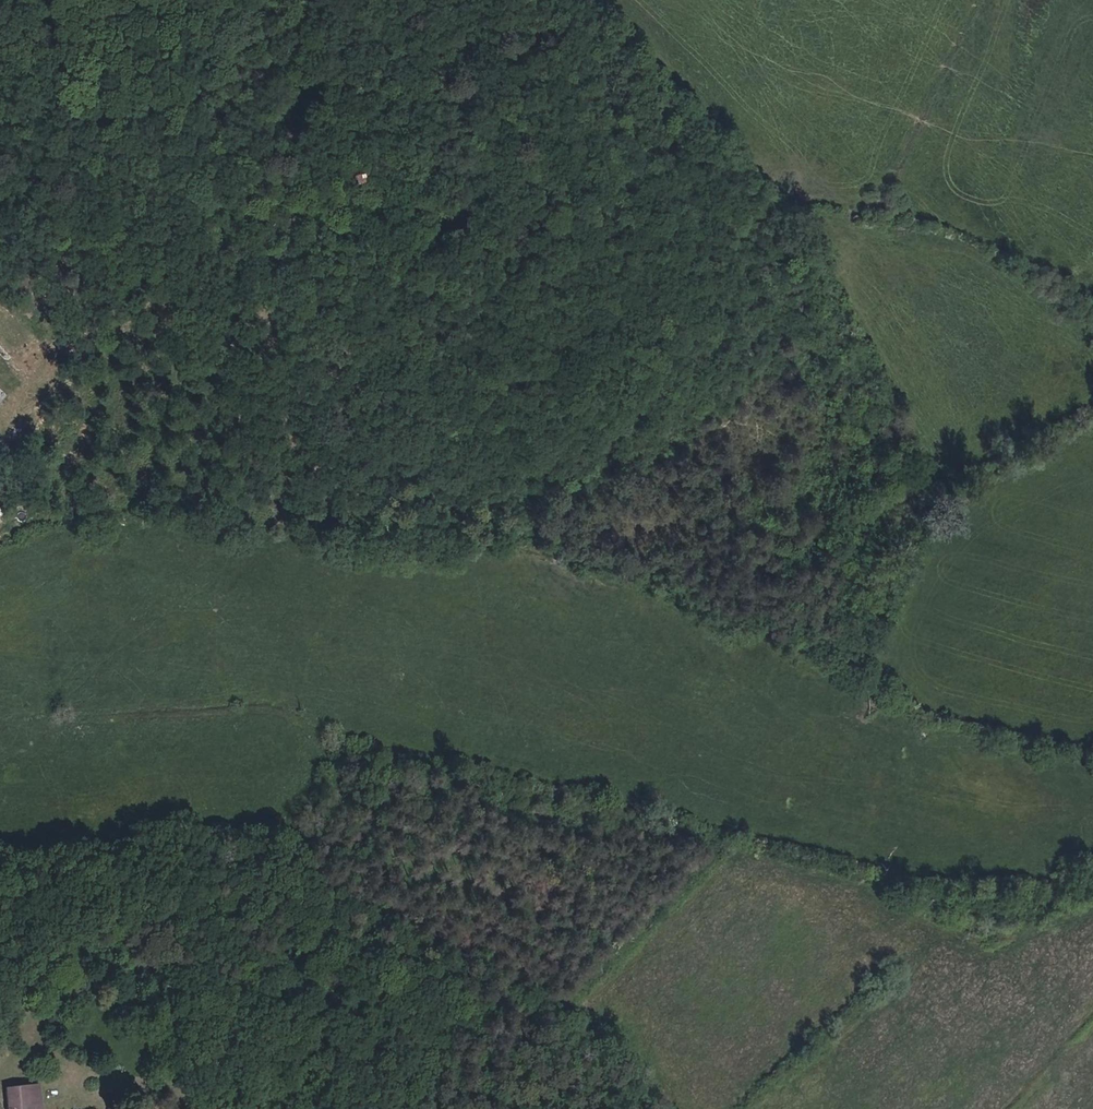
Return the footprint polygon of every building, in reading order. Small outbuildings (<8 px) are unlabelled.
[(364,173),(356,176),(358,184),(367,182),(364,173)] [(37,1090),(1,1096),(3,1108),(40,1108),(37,1090)]
